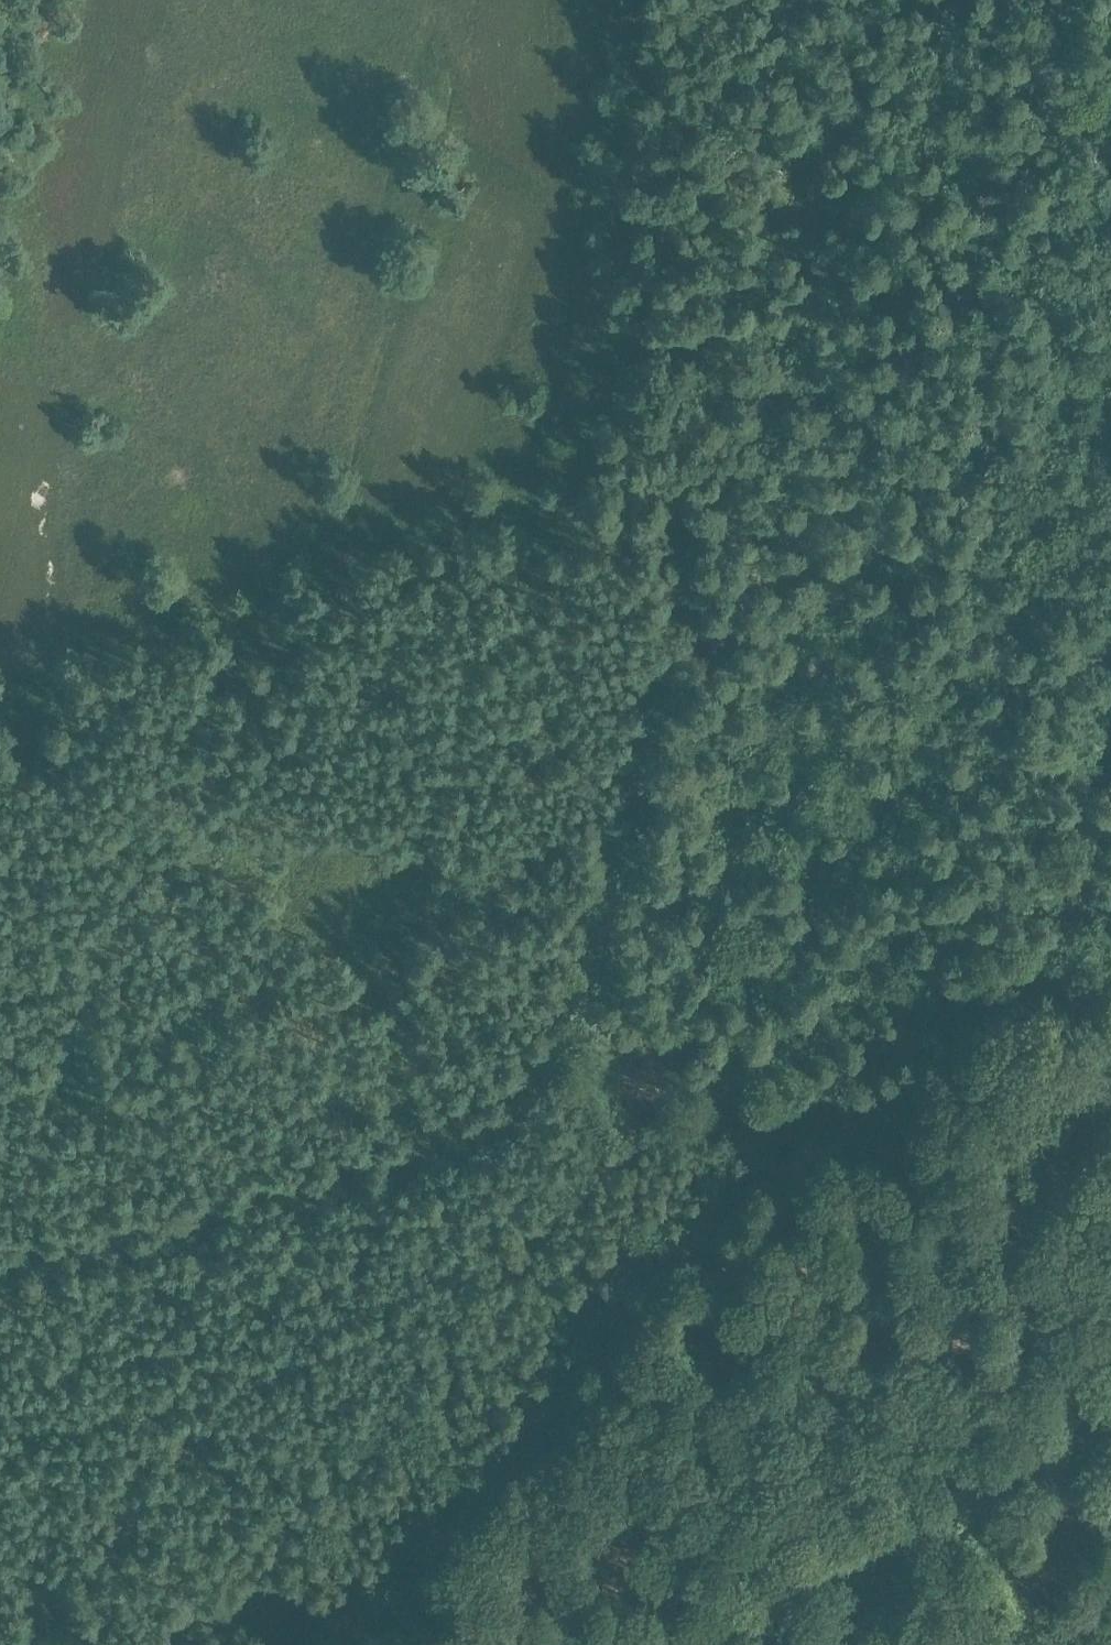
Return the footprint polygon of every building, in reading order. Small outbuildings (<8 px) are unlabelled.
[(47,491),(35,505),(44,513),(56,499),(47,491)]
